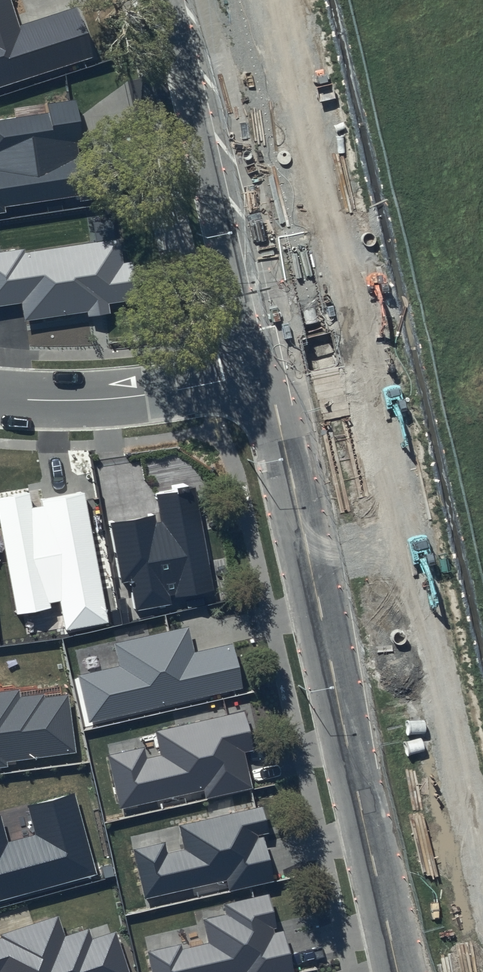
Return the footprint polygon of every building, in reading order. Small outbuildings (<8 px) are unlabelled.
[(94,57),(77,6),(19,25),(11,0),(0,0),(0,88),(94,57)] [(0,120),(0,213),(6,212),(5,207),(79,196),(80,201),(105,197),(98,153),(78,156),(76,141),(83,140),(77,98),(46,103),(48,113),(0,120)] [(0,254),(0,306),(22,303),(24,320),(87,310),(88,316),(110,313),(109,305),(139,300),(133,261),(124,263),(119,236),(0,254)] [(195,486),(157,493),(161,513),(110,522),(122,584),(131,582),(136,610),(172,604),(170,597),(214,589),(195,486)] [(0,497),(0,523),(18,613),(50,607),(49,602),(60,600),(66,629),(108,621),(83,491),(41,499),(42,506),(32,508),(29,491),(0,497)] [(188,627),(114,644),(119,666),(78,675),(89,723),(243,688),(233,645),(194,654),(188,627)] [(8,766),(7,762),(76,753),(68,695),(46,698),(45,694),(20,697),(19,689),(0,692),(0,767),(8,766)] [(245,710),(157,731),(163,756),(147,759),(144,747),(108,755),(121,808),(205,789),(207,797),(252,787),(244,753),(254,751),(245,710)] [(74,794),(28,807),(36,835),(9,842),(2,815),(0,815),(0,900),(96,874),(74,794)] [(269,803),(181,824),(186,848),(171,852),(168,839),(132,848),(145,901),(229,881),(231,890),(276,879),(266,835),(276,832),(269,803)] [(224,904),(227,914),(202,919),(208,944),(183,950),(182,944),(149,951),(154,971),(294,971),(284,931),(278,932),(269,894),(224,904)] [(0,938),(0,971),(130,971),(116,931),(91,940),(88,931),(65,938),(58,918),(0,938)]
